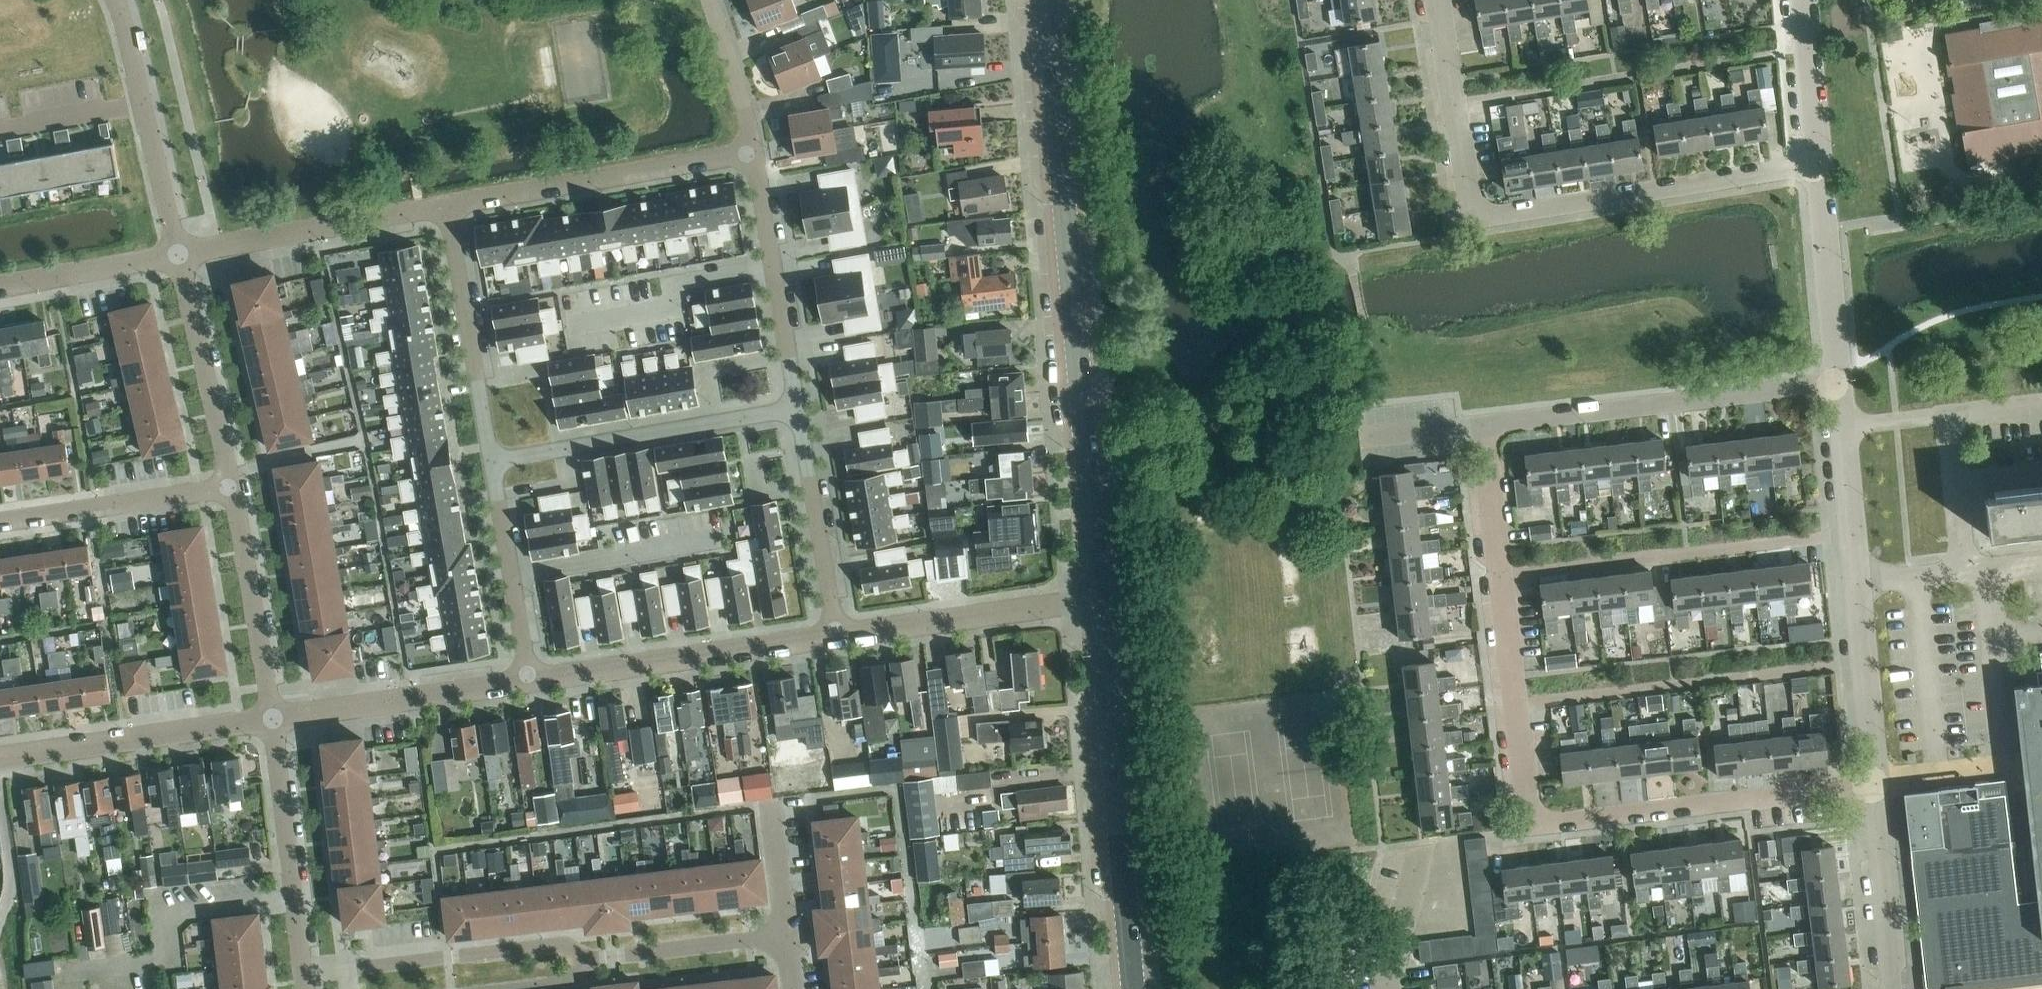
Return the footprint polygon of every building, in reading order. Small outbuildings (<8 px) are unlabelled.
[(752,10),(778,0),(749,0),(752,10)] [(792,0),(778,0),(752,10),(761,31),(762,30),(761,29),(797,15),(792,0)] [(806,25),(818,20),(840,11),(836,0),(834,0),(801,12),(806,25)] [(876,25),(887,24),(885,0),(874,0),(876,25)] [(980,1),(980,0),(924,0),(924,5),(950,3),(951,17),(981,15),(981,14),(985,14),(984,1),(980,1)] [(1310,17),(1307,0),(1297,2),(1300,18),(1310,17)] [(1373,0),(1331,0),(1333,8),(1343,7),(1345,22),(1376,17),(1373,0)] [(1504,0),(1476,0),(1483,46),(1484,46),(1496,44),(1493,25),(1507,23),(1508,23),(1504,0)] [(1532,0),(1504,0),(1508,23),(1507,23),(1510,41),(1522,39),(1519,21),(1534,18),(1535,18),(1532,0)] [(1559,0),(1532,0),(1535,18),(1534,18),(1537,37),(1550,35),(1547,16),(1561,14),(1562,14),(1559,0)] [(1562,14),(1561,14),(1564,33),(1566,32),(1576,31),(1573,12),(1589,10),(1588,0),(1559,0),(1562,14)] [(1620,13),(1633,11),(1631,0),(1618,0),(1620,13)] [(1647,9),(1660,7),(1659,0),(1646,0),(1647,9)] [(2020,21),(2019,15),(1979,22),(1980,28),(1947,34),(1947,33),(1945,34),(1948,54),(1945,55),(1949,75),(1953,74),(1958,102),(1954,102),(1957,123),(1962,122),(1963,130),(1962,131),(1967,162),(1969,162),(1969,161),(1988,158),(1988,161),(2009,157),(2008,154),(2041,148),(2041,17),(2020,21)] [(818,20),(806,25),(792,30),(796,42),(770,52),(769,50),(768,51),(776,72),(814,58),(810,47),(826,41),(818,20)] [(867,23),(854,28),(857,37),(868,33),(867,23)] [(1629,48),(1625,24),(1611,26),(1615,51),(1629,48)] [(937,68),(985,65),(983,33),(943,36),(942,26),(920,28),(921,41),(935,40),(937,68)] [(1566,32),(1568,44),(1578,42),(1576,31),(1566,32)] [(1662,42),(1679,40),(1678,33),(1661,35),(1662,42)] [(874,82),(898,80),(895,34),(871,36),(874,82)] [(1349,46),(1353,74),(1384,69),(1380,41),(1349,46)] [(1484,46),(1483,46),(1485,55),(1497,53),(1496,44),(1484,46)] [(1551,61),(1567,58),(1565,47),(1550,49),(1551,61)] [(1308,70),(1318,68),(1315,51),(1305,53),(1308,70)] [(821,77),(814,58),(776,72),(784,93),(785,93),(785,91),(821,77)] [(1389,96),(1384,69),(1353,74),(1358,101),(1389,96)] [(1760,91),(1772,89),(1769,69),(1757,71),(1760,88),(1760,91)] [(850,75),(829,82),(832,92),(855,86),(850,75)] [(872,82),(843,91),(845,104),(873,98),(872,82)] [(1624,102),(1633,100),(1631,88),(1622,89),(1624,102)] [(1701,88),(1692,90),(1694,98),(1703,97),(1701,88)] [(1751,108),(1736,111),(1735,111),(1740,142),(1768,137),(1760,91),(1760,88),(1748,90),(1751,108)] [(1602,89),(1585,92),(1576,93),(1578,108),(1604,104),(1602,89)] [(1312,91),(1314,108),(1324,106),(1322,90),(1312,91)] [(1735,111),(1736,111),(1733,92),(1721,94),(1724,113),(1709,115),(1708,115),(1713,146),(1740,142),(1735,111)] [(1393,123),(1389,96),(1358,101),(1362,128),(1393,123)] [(1708,115),(1709,115),(1706,96),(1703,97),(1694,98),(1697,117),(1682,119),(1687,151),(1713,146),(1708,115)] [(915,100),(899,101),(900,112),(916,111),(915,100)] [(1522,104),(1523,113),(1523,114),(1537,111),(1535,101),(1522,104)] [(1682,119),(1679,101),(1667,103),(1670,121),(1654,124),(1659,155),(1687,151),(1682,119)] [(1527,136),(1523,114),(1522,104),(1508,107),(1513,138),(1515,138),(1527,136)] [(790,113),(789,114),(793,136),(832,129),(831,119),(842,117),(841,106),(791,115),(790,113)] [(1327,123),(1324,106),(1314,108),(1317,124),(1327,123)] [(956,155),(984,153),(981,122),(975,123),(974,107),(929,111),(931,128),(937,128),(938,143),(954,141),(956,155)] [(1569,129),(1581,127),(1578,113),(1566,115),(1569,129)] [(1626,139),(1611,141),(1610,141),(1615,172),(1643,168),(1635,118),(1622,120),(1626,139)] [(108,122),(99,124),(102,138),(110,136),(108,122)] [(1398,150),(1393,123),(1362,128),(1342,131),(1344,144),(1364,141),(1367,155),(1398,150)] [(1610,141),(1611,141),(1608,123),(1596,125),(1599,143),(1584,146),(1583,146),(1588,177),(1615,172),(1610,141)] [(1583,146),(1584,146),(1581,127),(1569,129),(1572,148),(1557,150),(1556,150),(1561,181),(1588,177),(1583,146)] [(71,144),(68,128),(61,129),(64,146),(71,144)] [(842,128),(832,129),(793,136),(797,158),(798,158),(798,157),(836,150),(835,146),(845,145),(842,128)] [(64,146),(61,129),(54,131),(57,147),(64,146)] [(1556,150),(1557,150),(1554,131),(1542,133),(1545,152),(1530,154),(1529,155),(1535,186),(1561,181),(1556,150)] [(1529,155),(1530,154),(1527,136),(1515,138),(1518,156),(1502,159),(1507,190),(1535,186),(1529,155)] [(24,153),(21,137),(14,138),(17,154),(24,153)] [(17,154),(14,138),(7,139),(10,156),(17,154)] [(120,177),(114,144),(90,149),(96,182),(120,177)] [(878,157),(876,144),(864,146),(866,159),(878,157)] [(1320,145),(1323,162),(1333,160),(1330,144),(1320,145)] [(96,182),(90,149),(66,153),(72,186),(96,182)] [(1402,177),(1398,150),(1367,155),(1371,182),(1402,177)] [(72,186),(66,153),(43,157),(49,190),(72,186)] [(49,190),(43,157),(19,162),(25,195),(49,190)] [(1336,177),(1333,160),(1323,162),(1326,178),(1336,177)] [(19,162),(0,165),(0,193),(1,199),(25,195),(19,162)] [(828,188),(802,193),(805,215),(859,205),(853,169),(826,174),(828,188)] [(965,212),(1008,204),(1003,176),(968,181),(967,169),(947,173),(951,199),(962,197),(965,212)] [(1406,204),(1402,177),(1371,182),(1375,208),(1376,209),(1406,204)] [(740,220),(733,182),(712,186),(721,239),(730,237),(727,222),(740,220)] [(721,239),(712,186),(690,189),(697,233),(709,230),(712,245),(721,243),(722,243),(721,239)] [(697,233),(690,189),(668,193),(669,198),(679,251),(688,249),(686,235),(697,233)] [(919,192),(904,194),(906,208),(921,206),(919,192)] [(669,198),(649,202),(655,240),(667,238),(669,253),(671,252),(679,251),(669,198)] [(1329,199),(1332,216),(1342,214),(1339,198),(1329,199)] [(655,240),(649,202),(627,205),(634,244),(645,242),(648,256),(658,254),(655,240)] [(1411,231),(1406,204),(1376,209),(1375,208),(1368,210),(1370,222),(1377,221),(1380,236),(1411,231)] [(634,244),(627,205),(606,209),(612,247),(624,245),(627,260),(636,258),(637,258),(634,244)] [(866,242),(859,205),(805,215),(809,237),(836,232),(838,247),(866,242)] [(612,247),(606,209),(584,213),(590,251),(593,266),(603,264),(600,249),(612,247)] [(590,251),(584,213),(562,216),(569,255),(572,269),(573,269),(582,268),(579,253),(590,251)] [(1345,231),(1342,214),(1332,216),(1335,232),(1345,231)] [(542,220),(543,220),(542,215),(520,219),(527,262),(539,260),(541,275),(551,273),(542,220)] [(569,255),(562,216),(543,220),(542,220),(551,273),(560,271),(558,257),(569,255)] [(979,245),(1012,242),(1010,218),(993,219),(992,217),(948,221),(949,233),(978,231),(979,245)] [(527,262),(520,219),(497,223),(507,276),(507,281),(518,279),(515,264),(527,262)] [(507,276),(497,223),(476,227),(483,265),(496,263),(498,277),(507,276)] [(909,237),(917,237),(916,225),(908,225),(909,237)] [(721,239),(722,243),(723,248),(732,246),(730,237),(721,239)] [(946,258),(945,242),(921,244),(922,260),(946,258)] [(721,243),(712,245),(714,256),(723,255),(721,243)] [(881,258),(890,257),(888,244),(879,246),(881,258)] [(906,245),(895,247),(898,263),(908,261),(906,245)] [(370,277),(384,275),(422,268),(419,246),(380,252),(383,265),(368,267),(370,277)] [(681,262),(679,251),(671,252),(673,263),(681,262)] [(1017,300),(1015,272),(986,275),(984,252),(985,252),(984,251),(950,254),(950,255),(953,254),(955,279),(963,278),(966,311),(1011,306),(1011,301),(1017,300)] [(843,273),(816,278),(820,300),(874,291),(868,254),(840,259),(843,273)] [(637,267),(636,258),(627,260),(628,269),(637,267)] [(348,268),(336,270),(338,282),(350,280),(348,268)] [(426,289),(422,268),(384,275),(386,286),(371,289),(373,299),(388,296),(426,289)] [(573,269),(574,280),(583,278),(582,268),(573,269)] [(563,285),(560,271),(551,273),(553,287),(563,285)] [(282,311),(279,297),(289,295),(285,281),(275,283),(273,275),(261,278),(261,277),(251,279),(252,280),(236,284),(240,304),(236,305),(240,321),(282,311)] [(518,279),(508,281),(509,291),(510,295),(531,291),(529,277),(518,279)] [(324,285),(322,278),(311,280),(313,288),(324,285)] [(358,280),(349,282),(350,292),(359,291),(358,280)] [(499,282),(501,293),(509,291),(507,281),(499,282)] [(695,306),(696,315),(755,305),(750,284),(707,291),(708,304),(695,306)] [(327,301),(324,285),(313,288),(316,303),(327,301)] [(430,309),(426,289),(388,296),(390,307),(375,310),(377,319),(430,309)] [(880,327),(874,291),(820,300),(824,322),(851,317),(853,332),(880,327)] [(336,295),(338,303),(349,301),(348,293),(336,295)] [(540,311),(538,298),(493,306),(497,329),(556,319),(554,308),(540,311)] [(147,304),(130,308),(112,313),(116,329),(106,331),(108,339),(157,328),(152,303),(147,304)] [(758,325),(755,305),(696,315),(698,325),(712,322),(714,333),(758,325)] [(897,309),(900,327),(918,324),(915,306),(897,309)] [(291,309),(282,311),(240,321),(245,342),(287,332),(284,319),(293,315),(291,309)] [(430,309),(377,319),(372,319),(374,330),(388,327),(391,339),(433,332),(430,309)] [(354,322),(352,313),(341,315),(342,324),(354,322)] [(558,331),(556,319),(497,329),(501,350),(517,347),(520,362),(548,357),(544,333),(558,331)] [(49,349),(44,321),(31,323),(30,320),(18,323),(23,354),(38,351),(41,366),(51,364),(49,350),(49,349)] [(88,322),(72,326),(75,337),(91,334),(88,322)] [(18,323),(4,325),(5,328),(0,329),(0,373),(2,385),(14,383),(9,357),(23,354),(18,323)] [(744,340),(746,351),(762,348),(758,325),(714,333),(693,337),(697,360),(734,353),(732,342),(744,340)] [(922,358),(943,356),(940,325),(918,327),(922,358)] [(163,351),(157,328),(108,339),(110,347),(120,344),(123,360),(163,351)] [(963,343),(965,343),(977,342),(978,355),(977,356),(978,365),(1011,362),(1010,352),(1011,352),(1009,329),(976,332),(962,334),(963,343)] [(296,330),(287,332),(245,342),(250,363),(292,353),(289,340),(298,336),(296,330)] [(437,354),(433,332),(391,339),(393,351),(378,354),(380,364),(394,361),(433,354),(437,354)] [(848,361),(831,364),(835,386),(894,376),(892,363),(877,365),(873,341),(845,346),(848,361)] [(348,346),(352,367),(364,365),(360,344),(348,346)] [(168,374),(163,351),(123,360),(127,375),(111,378),(113,387),(120,386),(119,385),(168,374)] [(301,351),(292,353),(250,363),(255,384),(297,374),(294,361),(303,357),(301,351)] [(88,369),(84,352),(73,355),(77,371),(86,369),(88,369)] [(698,404),(692,366),(679,368),(676,353),(666,355),(669,370),(676,408),(698,404)] [(337,366),(344,364),(341,354),(335,355),(337,366)] [(436,376),(433,354),(394,361),(396,372),(382,375),(383,385),(398,382),(436,376)] [(596,367),(594,354),(549,362),(553,384),(612,374),(610,365),(596,367)] [(676,408),(669,370),(658,372),(655,357),(645,359),(648,373),(654,412),(676,408)] [(894,376),(909,373),(906,360),(892,363),(894,376)] [(654,412),(648,373),(636,375),(634,361),(623,362),(632,415),(654,412)] [(323,368),(309,372),(311,381),(325,378),(323,368)] [(77,371),(79,383),(89,381),(86,369),(77,371)] [(306,372),(297,374),(255,384),(260,405),(302,395),(299,382),(308,378),(306,372)] [(966,389),(967,397),(967,398),(1024,393),(1023,372),(989,375),(991,390),(983,391),(983,388),(966,389)] [(174,398),(168,374),(119,385),(120,386),(121,392),(131,392),(134,407),(174,398)] [(553,384),(557,405),(603,397),(601,386),(613,383),(612,374),(553,384)] [(329,387),(344,383),(342,375),(327,378),(329,387)] [(440,397),(436,376),(398,382),(400,394),(385,396),(387,406),(402,404),(440,397)] [(896,388),(894,376),(835,386),(839,408),(856,405),(858,420),(886,415),(882,391),(896,388)] [(912,398),(929,397),(927,376),(910,378),(912,398)] [(357,389),(367,387),(365,379),(355,381),(357,389)] [(41,395),(39,382),(31,384),(33,396),(41,395)] [(14,383),(2,385),(4,395),(4,397),(16,395),(14,383)] [(311,393),(302,395),(260,405),(265,426),(307,416),(304,403),(313,399),(311,393)] [(623,393),(622,393),(557,405),(561,428),(577,425),(575,413),(587,411),(589,423),(627,416),(623,393)] [(1026,414),(1024,393),(967,398),(967,397),(958,398),(959,412),(979,411),(979,406),(985,405),(984,402),(991,401),(993,417),(1026,414)] [(444,418),(440,397),(402,404),(404,415),(389,418),(391,428),(405,425),(444,418)] [(179,421),(174,398),(134,407),(138,423),(129,427),(131,433),(179,421)] [(943,425),(941,399),(913,402),(917,427),(943,425)] [(86,404),(89,417),(99,414),(97,402),(86,404)] [(316,414),(307,416),(265,426),(270,448),(294,443),(295,443),(311,439),(312,438),(309,424),(318,420),(316,414)] [(102,430),(98,415),(86,418),(90,433),(102,430)] [(447,438),(444,418),(405,425),(407,435),(392,438),(394,447),(447,438)] [(998,442),(1028,440),(1027,418),(972,423),(973,432),(997,430),(998,442)] [(185,445),(179,421),(131,433),(132,439),(142,438),(146,454),(164,450),(164,451),(180,447),(180,446),(185,445)] [(27,423),(15,424),(17,437),(29,435),(27,423)] [(19,450),(17,437),(15,424),(3,426),(4,439),(7,438),(9,452),(0,453),(0,483),(23,480),(19,450)] [(64,442),(76,440),(74,428),(63,430),(64,442)] [(888,428),(860,433),(863,447),(846,450),(850,473),(909,463),(907,449),(892,452),(888,428)] [(65,444),(64,442),(63,430),(53,431),(56,445),(42,447),(46,476),(70,473),(65,443),(65,444)] [(1796,432),(1769,435),(1772,467),(1774,485),(1787,484),(1784,465),(1800,463),(1796,432)] [(940,455),(937,435),(921,437),(924,457),(940,455)] [(1772,467),(1769,435),(1742,438),(1745,470),(1747,489),(1759,487),(1757,469),(1772,467)] [(726,460),(722,437),(722,436),(705,439),(707,451),(696,453),(694,441),(656,448),(660,471),(681,467),(726,460)] [(451,459),(447,438),(394,447),(396,457),(410,454),(413,466),(451,459)] [(1666,469),(1663,451),(1662,438),(1634,441),(1638,473),(1637,473),(1640,492),(1652,490),(1650,471),(1666,469)] [(1745,470),(1742,438),(1715,442),(1718,473),(1720,492),(1732,490),(1730,472),(1745,470)] [(1638,473),(1634,441),(1607,445),(1611,476),(1610,476),(1613,495),(1625,493),(1623,474),(1637,473),(1638,473)] [(922,459),(919,442),(908,444),(911,461),(922,459)] [(1718,473),(1715,442),(1687,445),(1693,495),(1705,494),(1703,475),(1718,473)] [(1611,476),(1607,445),(1580,448),(1584,479),(1583,479),(1585,498),(1598,496),(1596,478),(1610,476),(1611,476)] [(42,447),(19,450),(23,480),(46,476),(42,447)] [(1584,479),(1580,448),(1553,451),(1557,482),(1556,482),(1558,501),(1571,500),(1568,481),(1583,479),(1584,479)] [(107,460),(104,449),(93,451),(95,463),(107,460)] [(649,449),(628,453),(636,497),(647,495),(649,509),(659,508),(649,449)] [(999,453),(1000,460),(989,465),(989,470),(991,470),(992,477),(1031,473),(1029,450),(999,453)] [(1557,482),(1553,451),(1525,454),(1528,477),(1514,479),(1517,506),(1532,505),(1532,504),(1543,503),(1541,484),(1556,482),(1557,482)] [(355,453),(356,464),(364,463),(363,452),(355,453)] [(636,497),(628,453),(607,456),(614,501),(626,499),(628,513),(638,511),(636,497)] [(614,501),(607,456),(583,460),(591,505),(604,502),(607,517),(617,515),(614,501)] [(945,481),(943,459),(940,459),(939,458),(922,461),(925,483),(945,481)] [(454,481),(451,459),(413,466),(415,478),(400,481),(401,490),(454,481)] [(729,480),(726,460),(681,467),(683,478),(669,481),(671,490),(729,480)] [(321,476),(319,462),(318,462),(318,461),(301,464),(301,465),(276,469),(280,491),(332,483),(331,476),(321,476)] [(388,462),(377,464),(379,471),(389,470),(388,462)] [(920,464),(906,467),(908,478),(922,475),(920,464)] [(1380,474),(1384,502),(1415,498),(1415,499),(1434,496),(1432,484),(1414,486),(1412,470),(1380,474)] [(847,483),(850,502),(887,496),(884,483),(903,480),(901,473),(847,483)] [(1033,496),(1031,473),(992,477),(969,479),(970,492),(988,491),(988,488),(1002,487),(1003,499),(1033,496)] [(733,502),(729,480),(671,490),(672,499),(686,497),(689,510),(733,502)] [(458,502),(454,481),(401,490),(403,500),(418,497),(420,508),(458,502)] [(948,506),(944,482),(945,481),(925,483),(928,509),(930,509),(944,508),(944,507),(948,506)] [(333,489),(332,483),(280,491),(284,513),(326,505),(324,492),(333,489)] [(369,484),(351,487),(354,501),(371,498),(369,484)] [(2000,491),(2000,496),(1986,497),(1985,497),(1989,537),(1991,537),(1991,536),(2041,530),(2041,486),(2000,491)] [(572,517),(568,492),(540,497),(543,512),(526,515),(530,535),(588,525),(586,514),(572,517)] [(903,493),(889,496),(850,502),(854,524),(892,517),(890,505),(905,503),(903,493)] [(390,494),(379,496),(381,505),(391,503),(390,494)] [(1417,513),(1415,499),(1415,498),(1384,502),(1387,529),(1418,525),(1418,526),(1437,523),(1436,512),(1435,511),(1417,513)] [(784,546),(776,501),(753,505),(758,538),(738,542),(740,553),(776,547),(784,546)] [(458,502),(420,508),(405,511),(407,521),(422,518),(424,530),(462,523),(458,502)] [(1035,503),(1004,506),(988,507),(990,527),(981,528),(982,532),(976,532),(977,546),(993,545),(993,540),(1007,539),(1008,553),(1039,550),(1035,503)] [(336,504),(326,505),(284,513),(287,534),(330,527),(328,514),(337,510),(336,504)] [(405,511),(394,513),(396,523),(407,521),(405,511)] [(1453,515),(1436,512),(1437,523),(1453,521),(1453,515)] [(907,514),(892,517),(854,524),(858,546),(896,539),(894,527),(909,524),(907,514)] [(932,518),(934,536),(960,533),(958,516),(932,518)] [(1571,535),(1587,533),(1586,520),(1570,522),(1571,535)] [(462,523),(424,530),(409,532),(411,542),(425,540),(427,551),(465,544),(462,523)] [(1520,525),(1521,540),(1542,538),(1540,523),(1520,525)] [(339,525),(330,527),(287,534),(291,555),(333,548),(331,535),(340,531),(339,525)] [(590,536),(588,525),(530,535),(534,559),(578,551),(576,539),(590,536)] [(630,541),(640,539),(636,525),(627,528),(630,541)] [(1420,540),(1418,526),(1418,525),(1387,529),(1390,556),(1421,552),(1421,553),(1440,551),(1439,538),(1420,540)] [(206,551),(202,526),(197,527),(181,530),(162,533),(165,550),(156,553),(157,559),(206,551)] [(965,558),(964,547),(963,534),(935,536),(937,560),(965,558)] [(125,554),(123,542),(103,545),(105,557),(125,554)] [(474,565),(470,544),(465,544),(427,551),(413,554),(414,564),(429,561),(431,573),(474,565)] [(88,545),(65,548),(69,576),(92,572),(88,545)] [(343,546),(333,548),(291,555),(294,576),(337,569),(335,556),(344,553),(343,546)] [(782,583),(776,547),(740,553),(741,559),(742,559),(747,583),(758,581),(764,615),(787,611),(784,595),(773,597),(771,585),(782,583)] [(862,569),(866,592),(911,585),(909,575),(923,573),(921,559),(907,561),(904,547),(876,552),(879,566),(862,569)] [(69,576),(65,548),(43,552),(47,579),(69,576)] [(210,575),(207,553),(206,551),(157,559),(158,566),(168,566),(170,581),(210,575)] [(363,552),(364,561),(371,560),(370,551),(363,552)] [(47,579),(43,552),(20,555),(24,583),(47,579)] [(1443,578),(1442,565),(1423,567),(1421,553),(1421,552),(1390,556),(1393,583),(1425,579),(1425,580),(1443,578)] [(20,555),(0,558),(0,579),(1,586),(24,583),(20,555)] [(753,617),(747,583),(742,559),(741,559),(729,561),(731,575),(707,579),(712,607),(727,605),(730,621),(753,617)] [(1808,562),(1780,565),(1784,596),(1786,615),(1798,614),(1796,595),(1812,593),(1808,562)] [(709,622),(699,563),(685,565),(687,579),(663,584),(668,612),(683,609),(686,626),(709,622)] [(1443,577),(1455,576),(1454,564),(1442,565),(1443,577)] [(478,588),(474,565),(431,573),(433,585),(418,587),(420,598),(425,597),(478,588)] [(1784,596),(1780,565),(1753,568),(1757,600),(1756,600),(1759,618),(1771,617),(1769,598),(1784,596)] [(346,567),(337,569),(294,576),(298,598),(341,590),(338,577),(347,574),(346,567)] [(1757,600),(1753,568),(1726,571),(1730,603),(1729,603),(1732,622),(1734,621),(1743,620),(1744,620),(1742,601),(1756,600),(1757,600)] [(404,569),(392,571),(394,579),(405,577),(404,569)] [(1666,619),(1662,584),(1652,585),(1650,570),(1623,573),(1626,605),(1628,624),(1641,622),(1640,621),(1653,619),(1653,620),(1666,619)] [(666,630),(656,571),(642,574),(644,588),(620,592),(625,620),(640,617),(643,634),(666,630)] [(1730,603),(1726,571),(1699,575),(1703,606),(1702,606),(1704,625),(1717,623),(1715,604),(1729,603),(1730,603)] [(1626,605),(1623,573),(1595,577),(1599,608),(1601,627),(1613,625),(1611,607),(1626,605)] [(118,574),(110,576),(112,588),(120,587),(118,574)] [(214,598),(211,578),(210,575),(170,581),(173,597),(164,600),(165,607),(214,598)] [(1703,606),(1699,575),(1672,578),(1672,583),(1662,584),(1666,619),(1676,618),(1677,628),(1690,626),(1687,608),(1702,606),(1703,606)] [(580,642),(569,582),(569,577),(545,581),(557,646),(580,642)] [(1599,608),(1595,577),(1568,580),(1572,611),(1574,630),(1586,629),(1584,610),(1599,608)] [(623,636),(613,578),(599,580),(601,594),(577,598),(582,626),(597,624),(600,640),(623,636)] [(1426,595),(1425,580),(1425,579),(1393,583),(1396,610),(1428,606),(1428,607),(1446,605),(1445,592),(1426,595)] [(1572,611),(1568,580),(1541,583),(1547,633),(1559,632),(1557,613),(1572,611)] [(96,601),(94,584),(85,585),(87,602),(96,601)] [(481,608),(478,588),(425,597),(426,605),(441,603),(443,614),(481,608)] [(350,589),(341,590),(298,598),(302,619),(344,612),(342,599),(351,595),(350,589)] [(59,607),(57,590),(48,591),(51,608),(59,607)] [(51,608),(48,591),(40,592),(42,609),(51,608)] [(384,591),(371,593),(373,605),(386,603),(384,591)] [(14,614),(12,596),(3,598),(5,615),(14,614)] [(218,622),(215,604),(214,598),(165,607),(166,613),(176,613),(178,629),(218,622)] [(103,605),(91,607),(93,620),(105,618),(103,605)] [(1430,622),(1428,607),(1428,606),(1396,610),(1400,638),(1450,632),(1448,619),(1430,622)] [(481,608),(443,614),(428,617),(430,627),(445,624),(447,636),(485,629),(481,608)] [(348,633),(346,620),(355,616),(354,610),(344,612),(302,619),(305,640),(348,633)] [(389,612),(380,613),(382,621),(390,620),(389,612)] [(414,620),(412,612),(401,614),(401,617),(402,622),(412,620),(414,620)] [(119,637),(134,634),(131,620),(117,622),(119,637)] [(414,633),(412,620),(402,622),(404,635),(414,633)] [(1743,620),(1734,621),(1736,632),(1744,631),(1743,620)] [(1823,620),(1789,624),(1791,640),(1825,636),(1823,620)] [(222,646),(220,629),(218,622),(178,629),(181,644),(171,648),(172,654),(222,646)] [(394,625),(383,627),(386,653),(398,653),(394,625)] [(1613,625),(1601,627),(1603,640),(1615,639),(1613,625)] [(485,629),(447,636),(432,638),(434,648),(449,646),(451,658),(489,652),(485,629)] [(1588,641),(1586,629),(1574,630),(1575,642),(1588,641)] [(360,645),(350,647),(348,633),(305,640),(308,657),(312,656),(316,677),(332,674),(332,675),(341,673),(341,672),(354,670),(353,661),(363,660),(360,645)] [(135,636),(119,638),(122,655),(138,653),(135,636)] [(1433,636),(1422,637),(1422,647),(1433,646),(1433,636)] [(105,662),(103,644),(94,645),(96,663),(105,662)] [(1632,645),(1633,657),(1641,655),(1640,644),(1632,645)] [(226,670),(222,646),(172,654),(174,660),(183,660),(186,677),(205,674),(222,671),(226,670)] [(65,649),(56,651),(59,668),(68,667),(68,666),(65,649)] [(966,693),(979,691),(977,682),(973,650),(948,654),(952,685),(964,683),(966,693)] [(1028,687),(1041,686),(1038,650),(1012,653),(1015,687),(999,689),(987,690),(990,711),(1002,709),(1002,710),(1019,708),(1018,700),(1029,699),(1028,687)] [(59,668),(56,651),(48,652),(51,670),(59,668)] [(2040,652),(2041,670),(2012,674),(2016,706),(2021,705),(2029,776),(2030,784),(2041,891),(2041,651),(2040,652)] [(1577,665),(1575,652),(1548,656),(1549,669),(1577,665)] [(170,655),(156,657),(157,666),(171,664),(170,655)] [(23,673),(20,656),(11,658),(14,674),(23,673)] [(14,674),(11,658),(3,659),(5,675),(5,676),(14,674)] [(120,663),(126,694),(151,690),(145,659),(120,663)] [(910,697),(913,717),(926,715),(923,695),(918,695),(913,659),(890,662),(896,699),(910,697)] [(1403,665),(1406,693),(1438,689),(1438,690),(1456,687),(1455,675),(1436,677),(1434,661),(1403,665)] [(888,736),(882,701),(889,700),(884,663),(860,667),(866,703),(862,703),(868,739),(888,736)] [(849,690),(846,668),(827,671),(834,718),(862,714),(858,689),(849,690)] [(107,673),(83,676),(87,704),(111,701),(107,673)] [(1790,677),(1791,684),(1792,693),(1808,691),(1807,675),(1790,677)] [(87,704),(83,676),(61,680),(65,707),(87,704)] [(794,676),(769,680),(773,711),(775,726),(792,723),(791,721),(817,717),(814,695),(797,697),(794,676)] [(1791,684),(1790,677),(1779,679),(1780,686),(1791,684)] [(65,707),(61,680),(38,683),(42,711),(65,707)] [(38,683),(15,686),(19,714),(42,711),(38,683)] [(752,752),(747,718),(756,716),(751,683),(729,686),(737,741),(740,757),(740,760),(747,759),(746,752),(752,752)] [(5,688),(0,689),(0,717),(19,714),(15,686),(5,688)] [(737,741),(729,686),(707,689),(712,723),(725,721),(725,728),(727,743),(737,741)] [(946,715),(942,687),(929,688),(932,717),(946,715)] [(1439,704),(1438,690),(1438,689),(1406,693),(1409,720),(1441,716),(1441,717),(1460,714),(1458,702),(1439,704)] [(701,758),(696,725),(704,724),(699,690),(684,692),(684,695),(677,696),(686,760),(701,758)] [(1664,705),(1662,693),(1646,695),(1648,707),(1664,705)] [(651,697),(658,747),(659,755),(668,754),(666,745),(664,729),(678,728),(673,694),(651,697)] [(1674,695),(1666,696),(1667,709),(1675,709),(1674,695)] [(625,780),(619,737),(627,736),(622,701),(599,704),(611,782),(625,780)] [(1584,729),(1583,705),(1572,706),(1573,730),(1584,729)] [(1726,707),(1728,717),(1738,716),(1736,706),(1726,707)] [(580,738),(575,739),(572,723),(571,723),(569,711),(566,711),(564,710),(558,710),(556,713),(546,714),(548,727),(547,727),(550,745),(556,792),(555,792),(560,821),(615,814),(612,791),(573,796),(572,782),(574,782),(570,756),(582,755),(580,738)] [(1828,762),(1822,712),(1809,713),(1812,732),(1797,734),(1796,734),(1800,765),(1828,762)] [(964,767),(958,714),(946,716),(946,715),(932,717),(939,769),(964,767)] [(1796,734),(1797,734),(1795,715),(1782,717),(1784,735),(1770,737),(1769,737),(1773,769),(1800,765),(1796,734)] [(535,786),(529,749),(540,748),(536,716),(515,719),(518,738),(515,738),(522,788),(535,786)] [(1443,731),(1441,717),(1441,716),(1409,720),(1413,747),(1444,743),(1444,744),(1463,742),(1461,729),(1443,731)] [(1602,728),(1614,727),(1613,717),(1601,718),(1602,728)] [(1685,738),(1670,739),(1673,770),(1701,767),(1695,717),(1683,719),(1685,738)] [(1769,737),(1770,737),(1767,718),(1755,720),(1757,739),(1742,740),(1746,772),(1773,769),(1769,737)] [(1042,731),(1041,719),(1006,722),(1006,720),(978,722),(979,741),(998,740),(998,736),(1011,735),(1012,748),(1013,748),(1014,751),(1026,750),(1025,747),(1046,745),(1045,733),(1042,731)] [(485,753),(487,770),(488,779),(501,777),(498,751),(510,750),(507,732),(506,732),(505,721),(501,721),(499,720),(493,720),(491,722),(480,724),(482,737),(484,753),(485,753)] [(1670,739),(1668,720),(1656,722),(1658,741),(1643,742),(1646,774),(1673,770),(1670,739)] [(1742,740),(1740,722),(1728,723),(1730,742),(1714,744),(1718,775),(1746,772),(1742,740)] [(866,734),(864,723),(855,724),(857,736),(866,734)] [(1643,742),(1641,723),(1629,725),(1631,744),(1616,746),(1619,777),(1646,774),(1643,742)] [(466,757),(478,755),(474,725),(472,725),(469,724),(462,725),(460,727),(451,728),(455,758),(431,761),(435,792),(459,789),(458,778),(468,777),(466,757)] [(657,761),(652,725),(630,727),(635,764),(657,761)] [(1616,746),(1614,727),(1602,728),(1604,747),(1589,749),(1588,749),(1592,780),(1619,777),(1616,746)] [(1588,749),(1589,749),(1587,730),(1574,731),(1577,750),(1561,752),(1564,783),(1592,780),(1588,749)] [(1464,741),(1475,740),(1474,731),(1463,732),(1464,741)] [(374,746),(364,747),(363,738),(350,740),(350,739),(340,740),(340,741),(324,743),(327,764),(322,765),(324,781),(367,776),(365,762),(375,760),(374,746)] [(937,775),(933,741),(920,743),(921,753),(902,756),(905,779),(937,775)] [(1446,759),(1444,744),(1444,743),(1413,747),(1416,774),(1447,770),(1447,771),(1466,769),(1464,756),(1446,759)] [(418,753),(416,745),(405,746),(406,755),(418,753)] [(419,761),(418,757),(418,753),(406,755),(407,763),(419,761)] [(902,756),(871,759),(873,783),(905,779),(902,756)] [(243,798),(238,757),(213,761),(215,775),(205,776),(207,792),(208,792),(211,812),(223,810),(222,801),(243,798)] [(660,758),(662,774),(672,773),(670,757),(660,758)] [(420,769),(419,761),(407,763),(407,771),(420,769)] [(870,761),(833,766),(836,790),(873,785),(870,761)] [(207,792),(205,776),(203,762),(180,765),(184,796),(186,811),(198,809),(199,823),(212,822),(211,812),(208,792),(207,792)] [(174,785),(173,775),(172,768),(162,770),(160,768),(152,769),(150,772),(148,772),(153,805),(168,803),(171,827),(182,826),(176,785),(174,785)] [(773,796),(769,770),(742,774),(746,800),(773,796)] [(1449,786),(1447,771),(1447,770),(1416,774),(1419,801),(1450,797),(1450,798),(1469,796),(1468,783),(1449,786)] [(992,786),(990,771),(957,775),(959,790),(992,786)] [(148,827),(140,775),(140,773),(130,774),(128,773),(120,774),(119,776),(116,776),(121,808),(133,806),(137,834),(149,833),(148,827)] [(370,797),(369,787),(368,784),(377,781),(377,775),(367,776),(324,781),(327,803),(370,797)] [(744,800),(740,776),(717,779),(720,804),(744,800)] [(85,781),(89,813),(91,825),(94,824),(94,826),(101,825),(106,859),(121,857),(117,835),(111,792),(110,792),(107,777),(97,779),(95,778),(90,779),(88,780),(85,781)] [(940,834),(933,778),(904,781),(911,838),(940,834)] [(719,804),(716,781),(692,784),(695,807),(719,804)] [(1478,792),(1490,791),(1489,781),(1477,782),(1478,792)] [(78,855),(89,853),(81,783),(68,786),(68,784),(60,784),(57,785),(56,785),(63,841),(76,839),(78,855)] [(409,784),(410,793),(420,791),(419,783),(409,784)] [(2019,901),(2005,792),(1996,793),(1979,795),(1977,783),(1938,787),(1904,791),(1926,987),(2013,977),(2031,975),(2041,974),(2041,898),(2019,901)] [(41,817),(44,841),(47,860),(61,858),(56,823),(52,823),(47,785),(23,788),(28,819),(41,817)] [(1021,818),(1048,815),(1047,810),(1067,807),(1065,785),(1001,793),(1003,809),(1019,806),(1021,818)] [(637,790),(613,793),(616,814),(640,810),(637,790)] [(560,821),(555,792),(533,795),(536,810),(526,811),(528,826),(560,821)] [(372,819),(371,806),(380,803),(379,796),(370,797),(327,803),(329,824),(372,819)] [(1452,813),(1450,798),(1450,797),(1419,801),(1422,829),(1472,823),(1471,810),(1452,813)] [(840,816),(838,803),(824,805),(825,817),(840,816)] [(997,809),(983,811),(985,827),(999,825),(997,809)] [(1487,814),(1472,816),(1472,823),(1473,830),(1489,828),(1487,814)] [(526,827),(524,815),(512,816),(514,829),(526,827)] [(722,816),(710,817),(711,829),(723,828),(722,816)] [(859,831),(857,817),(856,817),(856,816),(839,818),(839,819),(814,822),(817,844),(860,839),(869,838),(868,831),(859,831)] [(382,818),(372,819),(329,824),(332,846),(375,840),(373,827),(383,824),(382,818)] [(486,835),(495,834),(493,820),(484,821),(486,835)] [(664,825),(666,837),(680,835),(678,823),(664,825)] [(633,838),(632,829),(622,830),(623,840),(633,838)] [(1065,834),(1065,829),(1026,832),(1026,831),(1000,833),(1001,844),(1015,843),(1016,855),(1004,856),(1005,869),(1034,867),(1033,854),(1071,851),(1069,834),(1065,834)] [(962,842),(961,834),(939,835),(940,843),(962,842)] [(1804,861),(1806,876),(1806,877),(1837,873),(1833,845),(1809,848),(1808,834),(1782,837),(1785,864),(1804,861)] [(884,849),(898,847),(896,835),(883,837),(884,849)] [(1464,839),(1466,849),(1487,847),(1485,836),(1464,839)] [(763,878),(761,859),(746,861),(743,837),(734,838),(736,852),(737,862),(742,902),(766,900),(765,895),(763,878)] [(1745,870),(1741,838),(1713,842),(1717,873),(1716,873),(1719,892),(1731,890),(1747,888),(1745,870)] [(384,839),(375,840),(332,846),(335,867),(378,862),(376,848),(385,846),(384,839)] [(862,860),(860,839),(817,844),(820,866),(862,860)] [(1760,852),(1776,851),(1775,839),(1759,840),(1760,852)] [(533,842),(534,852),(547,850),(545,841),(533,842)] [(914,843),(917,871),(918,882),(937,880),(933,841),(914,843)] [(1717,873),(1713,842),(1686,845),(1690,876),(1689,877),(1692,895),(1702,894),(1704,894),(1702,875),(1716,873),(1717,873)] [(251,863),(249,845),(216,849),(218,867),(251,863)] [(416,846),(418,857),(430,855),(429,845),(416,846)] [(1690,876),(1686,845),(1659,849),(1663,880),(1662,880),(1665,899),(1675,897),(1677,897),(1692,895),(1689,877),(1690,876)] [(1488,858),(1487,847),(1466,849),(1467,860),(1488,858)] [(1663,880),(1659,849),(1631,852),(1638,902),(1650,901),(1648,882),(1662,880),(1663,880)] [(471,851),(472,861),(485,859),(484,850),(471,851)] [(44,899),(37,851),(17,854),(24,902),(44,899)] [(504,870),(502,851),(489,852),(492,872),(504,870)] [(730,863),(715,865),(719,905),(742,902),(737,862),(736,852),(729,853),(730,863)] [(157,885),(153,855),(140,856),(142,871),(143,881),(144,887),(157,885)] [(458,877),(455,855),(443,856),(446,878),(458,877)] [(1615,886),(1611,855),(1584,858),(1588,890),(1587,890),(1590,908),(1602,907),(1600,888),(1615,886)] [(900,863),(899,856),(890,857),(892,871),(901,870),(900,863)] [(218,879),(215,858),(187,861),(189,882),(218,879)] [(1489,868),(1488,858),(1467,860),(1468,871),(1489,868)] [(1588,890),(1584,858),(1557,862),(1561,893),(1560,893),(1563,912),(1564,911),(1574,910),(1575,910),(1573,891),(1587,890),(1588,890)] [(600,859),(591,860),(592,870),(595,870),(601,869),(600,859)] [(865,882),(862,860),(820,866),(822,887),(865,882)] [(379,870),(388,867),(387,861),(378,862),(335,867),(337,889),(380,883),(379,870)] [(164,885),(166,885),(188,883),(185,862),(161,865),(164,885)] [(1561,893),(1557,862),(1530,865),(1534,896),(1533,896),(1536,915),(1548,914),(1545,895),(1560,893),(1561,893)] [(519,865),(510,866),(513,890),(518,930),(541,927),(536,887),(522,889),(519,865)] [(719,905),(715,865),(692,868),(697,908),(719,905)] [(1534,896),(1530,865),(1502,868),(1504,887),(1493,888),(1497,920),(1521,917),(1518,898),(1533,896),(1534,896)] [(629,916),(624,876),(611,878),(608,868),(601,869),(609,928),(630,926),(629,916)] [(697,908),(692,868),(669,870),(674,911),(697,908)] [(1490,879),(1489,868),(1468,871),(1469,881),(1490,879)] [(609,928),(601,869),(595,870),(594,880),(581,881),(586,921),(587,931),(609,928)] [(1059,877),(1036,879),(1035,869),(1006,872),(1008,891),(1024,890),(1025,904),(1060,901),(1059,877)] [(674,911),(669,870),(647,873),(652,913),(674,911)] [(142,871),(134,872),(135,882),(143,881),(142,871)] [(652,913),(647,873),(624,876),(629,916),(652,913)] [(1840,900),(1837,873),(1806,877),(1806,876),(1787,879),(1788,891),(1807,889),(1809,903),(1809,904),(1840,900)] [(434,884),(433,876),(421,877),(422,886),(434,884)] [(518,930),(513,890),(511,876),(504,877),(505,891),(491,892),(496,932),(518,930)] [(110,879),(111,889),(123,887),(122,877),(110,879)] [(902,877),(891,879),(892,887),(903,885),(902,877)] [(1492,889),(1490,879),(1469,881),(1471,892),(1492,889)] [(586,921),(581,881),(559,884),(563,924),(586,921)] [(868,903),(865,882),(822,887),(825,909),(868,903)] [(143,887),(142,883),(133,884),(135,898),(144,897),(143,887)] [(392,896),(382,898),(380,883),(337,889),(339,905),(344,905),(346,925),(362,924),(372,923),(372,922),(385,921),(384,912),(394,911),(392,896)] [(435,892),(434,884),(422,886),(423,894),(435,892)] [(559,884),(536,887),(541,927),(563,924),(559,884)] [(1493,900),(1492,889),(1471,892),(1472,903),(1493,900)] [(944,925),(965,922),(962,897),(957,897),(956,891),(939,893),(944,925)] [(436,900),(435,892),(423,894),(424,902),(436,900)] [(496,932),(491,892),(468,895),(473,935),(496,932)] [(1693,903),(1703,902),(1702,894),(1692,895),(1693,903)] [(473,935),(468,895),(445,898),(447,916),(446,916),(448,933),(449,933),(449,938),(473,935)] [(122,931),(117,896),(99,899),(104,934),(122,931)] [(1667,915),(1677,914),(1675,897),(1665,899),(1667,915)] [(993,918),(1015,915),(1013,899),(992,901),(993,918)] [(1494,911),(1493,900),(1472,903),(1473,913),(1494,911)] [(1844,927),(1840,900),(1809,904),(1809,903),(1790,906),(1792,918),(1810,916),(1812,930),(1812,931),(1844,927)] [(869,917),(868,903),(825,909),(816,910),(818,931),(880,924),(879,917),(869,917)] [(1733,907),(1734,920),(1754,918),(1753,904),(1733,907)] [(1655,917),(1664,916),(1663,905),(1653,907),(1655,917)] [(106,947),(100,906),(82,909),(88,949),(106,947)] [(1764,922),(1774,920),(1772,909),(1763,911),(1764,922)] [(1564,911),(1563,912),(1564,919),(1575,918),(1574,910),(1564,911)] [(1495,921),(1494,911),(1473,913),(1474,924),(1495,921)] [(261,938),(258,914),(215,919),(217,936),(208,939),(209,945),(261,938)] [(1038,926),(1039,940),(1063,939),(1061,915),(1032,917),(1033,927),(1038,926)] [(1496,932),(1495,921),(1474,924),(1476,935),(1496,932)] [(881,930),(880,924),(818,931),(821,952),(830,951),(873,946),(871,933),(881,930)] [(1553,925),(1554,941),(1564,940),(1562,924),(1553,925)] [(982,941),(981,925),(959,927),(960,943),(982,941)] [(1847,954),(1844,927),(1812,931),(1812,930),(1793,933),(1795,945),(1814,943),(1816,958),(1847,954)] [(1689,946),(1701,945),(1699,931),(1687,933),(1689,946)] [(1496,932),(1476,935),(1472,936),(1472,934),(1474,955),(1474,954),(1499,951),(1496,932)] [(1010,943),(1009,934),(994,934),(995,944),(1010,943)] [(1474,955),(1472,934),(1461,935),(1463,956),(1474,955)] [(1554,944),(1553,934),(1540,936),(1541,946),(1554,944)] [(1463,956),(1461,935),(1450,936),(1453,957),(1463,956)] [(1453,957),(1450,936),(1439,938),(1442,959),(1453,957)] [(264,962),(262,948),(261,938),(209,945),(209,951),(219,951),(221,967),(264,962)] [(1442,959),(1439,938),(1429,939),(1431,960),(1442,959)] [(1065,963),(1063,939),(1039,940),(1028,941),(1029,954),(1024,955),(1025,966),(1065,963)] [(1431,960),(1429,939),(1418,940),(1421,961),(1431,960)] [(1010,952),(1010,943),(995,944),(995,953),(1010,952)] [(876,968),(873,946),(830,951),(833,973),(876,968)] [(1573,949),(1565,950),(1567,964),(1575,963),(1573,949)] [(1563,977),(1560,950),(1541,953),(1544,979),(1563,977)] [(939,955),(940,967),(957,965),(956,954),(939,955)] [(1850,982),(1847,954),(1816,958),(1797,960),(1798,972),(1817,970),(1819,986),(1850,982)] [(35,972),(62,970),(61,959),(35,961),(35,972)] [(986,975),(985,959),(962,961),(964,978),(986,975)] [(1675,961),(1676,969),(1679,969),(1689,968),(1688,959),(1675,961)] [(1721,983),(1720,983),(1721,988),(1749,988),(1746,961),(1733,962),(1736,981),(1721,983)] [(265,972),(264,962),(221,967),(223,983),(214,986),(214,988),(245,988),(267,986),(265,972)] [(1434,977),(1458,974),(1457,963),(1433,966),(1434,977)] [(1721,983),(1719,964),(1706,966),(1709,984),(1694,986),(1693,986),(1694,988),(1721,988),(1720,983),(1721,983)] [(1791,964),(1778,965),(1779,980),(1793,979),(1791,964)] [(876,968),(833,973),(835,988),(878,988),(876,968)] [(1694,986),(1691,968),(1689,968),(1679,969),(1681,988),(1671,988),(1694,988),(1693,986),(1694,986)] [(1664,971),(1652,972),(1654,988),(1667,988),(1664,971)] [(1048,974),(1037,975),(1037,979),(1039,983),(1043,985),(1049,984),(1050,988),(1083,988),(1082,972),(1048,974)] [(178,986),(190,985),(189,973),(177,974),(178,986)] [(1005,973),(991,974),(992,988),(1007,988),(1005,973)] [(1523,988),(1522,974),(1509,976),(1511,988),(1519,988),(1523,988)] [(1637,974),(1625,976),(1627,988),(1639,988),(1637,974)] [(775,975),(751,978),(753,988),(777,988),(776,980),(775,980),(775,975)] [(751,978),(729,980),(730,988),(753,988),(751,978)] [(1610,978),(1598,979),(1599,988),(1612,988),(1610,978)] [(33,988),(53,988),(52,979),(32,981),(33,988)] [(729,980),(706,983),(707,988),(730,988),(729,980)]
